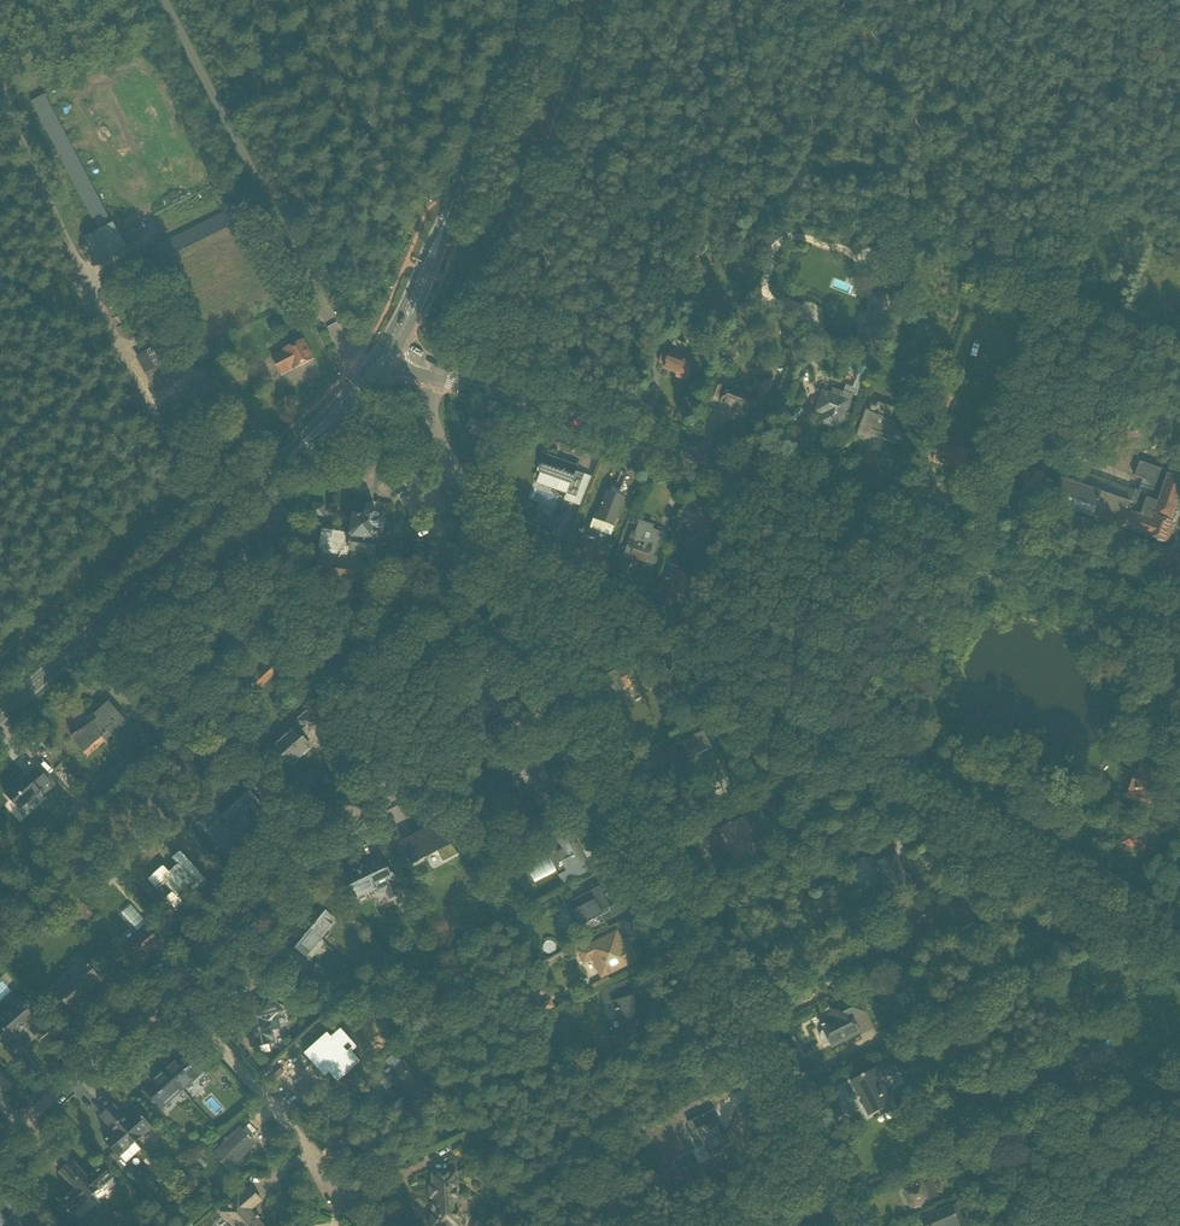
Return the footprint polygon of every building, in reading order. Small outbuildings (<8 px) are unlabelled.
[(176,242),(225,222),(218,206),(170,226),(176,242)] [(110,215),(80,231),(90,252),(121,236),(110,215)] [(819,311),(831,309),(829,291),(817,292),(819,311)] [(284,379),(316,363),(304,338),(272,353),(284,379)] [(163,372),(150,344),(136,350),(138,354),(148,376),(156,372),(157,375),(163,372)] [(659,371),(692,383),(701,359),(667,347),(659,371)] [(732,399),(765,410),(774,382),(741,371),(732,399)] [(819,425),(845,433),(856,401),(822,390),(815,411),(823,414),(819,425)] [(869,399),(857,437),(872,442),(874,437),(896,445),(903,423),(893,420),(897,408),(869,399)] [(582,502),(590,476),(540,460),(532,486),(582,502)] [(1023,495),(1039,500),(1047,477),(1024,469),(1020,479),(1027,482),(1023,495)] [(1168,536),(1179,493),(1179,474),(1166,470),(1160,492),(1101,475),(1098,485),(1106,487),(1098,517),(1168,536)] [(595,522),(614,530),(627,498),(607,490),(595,522)] [(317,576),(378,587),(389,499),(355,494),(350,532),(324,528),(317,576)] [(624,556),(655,565),(666,531),(635,521),(624,556)] [(665,567),(702,581),(713,552),(676,538),(665,567)] [(613,703),(631,694),(618,669),(600,678),(613,703)] [(86,753),(126,719),(111,701),(70,735),(86,753)] [(291,766),(314,746),(297,727),(274,746),(291,766)] [(705,789),(729,776),(704,729),(680,741),(705,789)] [(551,810),(565,802),(541,756),(511,772),(521,791),(527,788),(532,797),(542,792),(551,810)] [(15,815),(53,777),(34,758),(0,792),(0,800),(15,815)] [(1134,800),(1150,806),(1163,770),(1139,762),(1136,771),(1134,771),(1125,797),(1134,800)] [(736,864),(763,852),(746,815),(719,828),(736,864)] [(430,870),(457,856),(439,821),(402,841),(414,864),(424,858),(430,870)] [(562,883),(592,867),(568,823),(553,831),(563,849),(556,853),(565,870),(557,874),(562,883)] [(168,904),(183,894),(178,886),(189,879),(178,863),(179,862),(171,850),(144,867),(168,904)] [(878,865),(896,897),(920,884),(902,851),(878,865)] [(389,900),(398,895),(392,882),(397,879),(385,852),(341,872),(354,899),(377,889),(378,893),(384,890),(389,900)] [(575,926),(612,907),(599,883),(562,903),(575,926)] [(959,929),(985,915),(972,891),(946,905),(959,929)] [(113,901),(133,924),(144,914),(124,892),(113,901)] [(324,937),(339,920),(319,902),(304,918),(324,937)] [(324,937),(304,918),(288,936),(308,954),(324,937)] [(137,967),(164,942),(147,923),(120,948),(137,967)] [(602,979),(637,962),(628,942),(625,943),(618,929),(576,950),(584,966),(593,961),(602,979)] [(74,1010),(106,981),(86,960),(55,989),(74,1010)] [(583,972),(587,978),(597,972),(593,966),(583,972)] [(245,1017),(249,1047),(278,1042),(274,1016),(285,1013),(269,990),(259,1015),(245,1017)] [(621,1028),(645,1023),(638,992),(614,998),(621,1028)] [(52,1031),(24,999),(0,1020),(0,1023),(2,1025),(0,1027),(0,1039),(5,1044),(26,1026),(39,1041),(52,1031)] [(826,1049),(863,1032),(848,1000),(811,1017),(826,1049)] [(1077,1083),(1101,1073),(1088,1043),(1064,1053),(1077,1083)] [(384,1059),(396,1055),(393,1045),(381,1048),(384,1059)] [(182,1088),(204,1070),(188,1051),(166,1069),(182,1088)] [(901,1070),(894,1058),(852,1079),(871,1116),(894,1104),(882,1080),(901,1070)] [(410,1114),(435,1092),(405,1059),(381,1081),(410,1114)] [(182,1088),(166,1069),(144,1088),(160,1107),(182,1088)] [(137,1141),(153,1127),(138,1110),(131,1117),(118,1101),(109,1108),(137,1141)] [(137,1141),(109,1108),(100,1116),(113,1131),(104,1138),(119,1156),(137,1141)] [(697,1150),(726,1140),(716,1112),(687,1122),(697,1150)] [(229,1168),(260,1142),(245,1124),(214,1150),(229,1168)] [(96,1195),(115,1178),(104,1165),(92,1175),(76,1157),(69,1164),(96,1195)] [(96,1195),(69,1164),(60,1171),(75,1188),(61,1200),(73,1214),(96,1195)] [(430,1187),(431,1197),(434,1196),(434,1202),(432,1204),(432,1209),(435,1211),(435,1216),(432,1216),(433,1225),(435,1225),(460,1225),(459,1209),(460,1209),(461,1208),(462,1206),(462,1204),(461,1202),(459,1200),(458,1198),(459,1198),(458,1177),(457,1177),(457,1173),(432,1175),(433,1187),(430,1187)] [(909,1208),(938,1196),(931,1177),(902,1189),(909,1208)] [(249,1183),(218,1211),(232,1225),(272,1225),(280,1219),(249,1183)] [(31,1217),(6,1189),(0,1195),(0,1225),(1,1225),(12,1217),(20,1225),(31,1217)] [(954,1204),(922,1217),(926,1225),(962,1225),(954,1204)]
